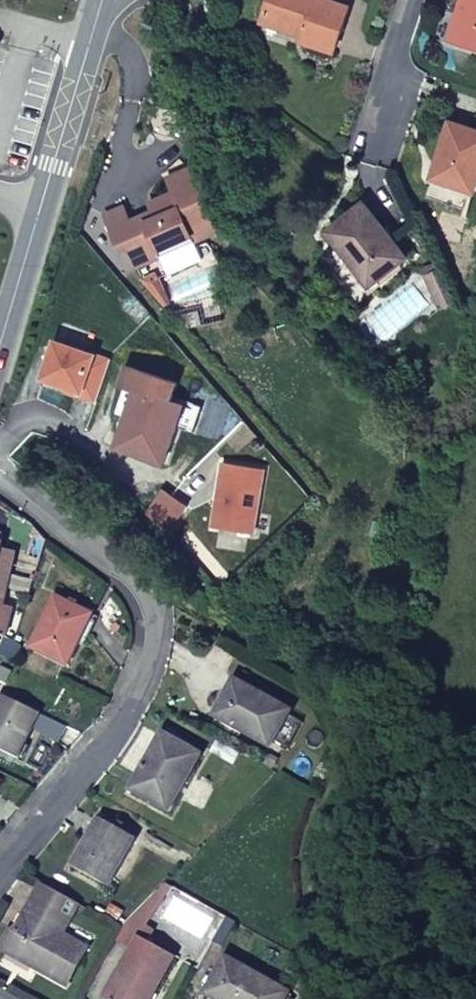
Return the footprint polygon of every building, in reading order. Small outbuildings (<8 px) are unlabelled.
[(262,21),(303,35),(301,40),(333,51),(347,7),(325,0),(269,0),(262,21)] [(450,39),(475,47),(475,0),(462,0),(450,39)] [(432,178),(473,191),(475,181),(475,132),(451,124),(432,178)] [(218,232),(189,169),(165,180),(171,193),(148,204),(154,219),(145,223),(146,226),(134,231),(123,207),(103,216),(114,243),(121,251),(126,249),(135,269),(160,258),(157,252),(191,237),(194,243),(218,232)] [(405,258),(363,205),(327,233),(369,286),(405,258)] [(440,271),(437,265),(424,272),(426,277),(440,271)] [(440,308),(454,302),(440,271),(426,277),(440,308)] [(176,384),(126,367),(120,387),(136,392),(117,448),(163,464),(183,405),(170,401),(176,384)] [(186,506),(162,491),(147,512),(193,552),(199,544),(190,537),(196,529),(186,506)] [(6,637),(13,609),(4,607),(16,555),(0,552),(0,635),(6,637)] [(57,599),(32,648),(68,666),(93,615),(57,599)] [(291,712),(236,681),(215,717),(270,748),(291,712)] [(0,699),(0,751),(17,759),(40,715),(1,696),(0,699)] [(162,734),(131,790),(169,811),(201,755),(162,734)] [(100,820),(73,867),(109,887),(136,839),(100,820)] [(68,899),(42,884),(5,950),(66,986),(85,949),(61,935),(51,930),(68,899)] [(172,888),(166,885),(122,929),(138,940),(145,944),(151,933),(143,928),(172,888)] [(61,935),(78,905),(68,899),(51,930),(61,935)] [(105,998),(106,998),(151,998),(173,959),(145,944),(138,940),(105,998)] [(226,959),(206,995),(213,998),(285,998),(289,993),(226,959)]
